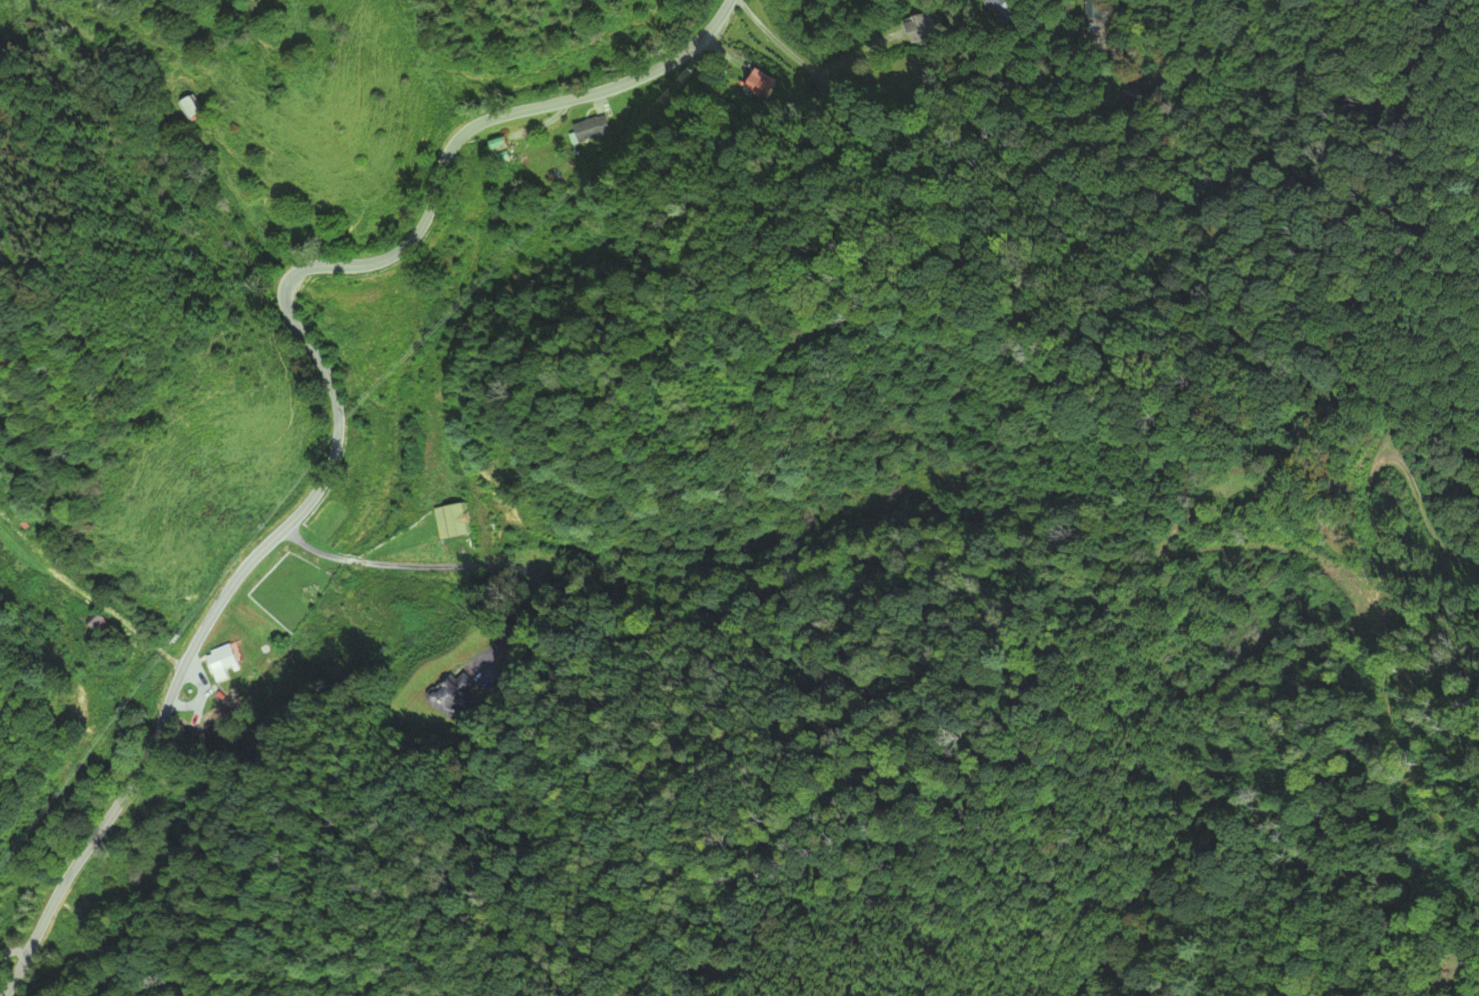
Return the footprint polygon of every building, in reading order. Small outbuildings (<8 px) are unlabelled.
[(916,28),(923,43),(946,32),(939,17),(916,28)] [(201,113),(189,96),(178,104),(190,120),(201,113)] [(567,130),(575,148),(608,133),(600,115),(567,130)] [(491,141),(495,152),(509,147),(505,136),(491,141)] [(470,534),(465,503),(438,507),(443,538),(470,534)] [(109,628),(102,615),(89,621),(95,634),(109,628)] [(237,665),(231,644),(202,652),(207,673),(237,665)] [(473,710),(473,676),(443,676),(443,710),(473,710)]
